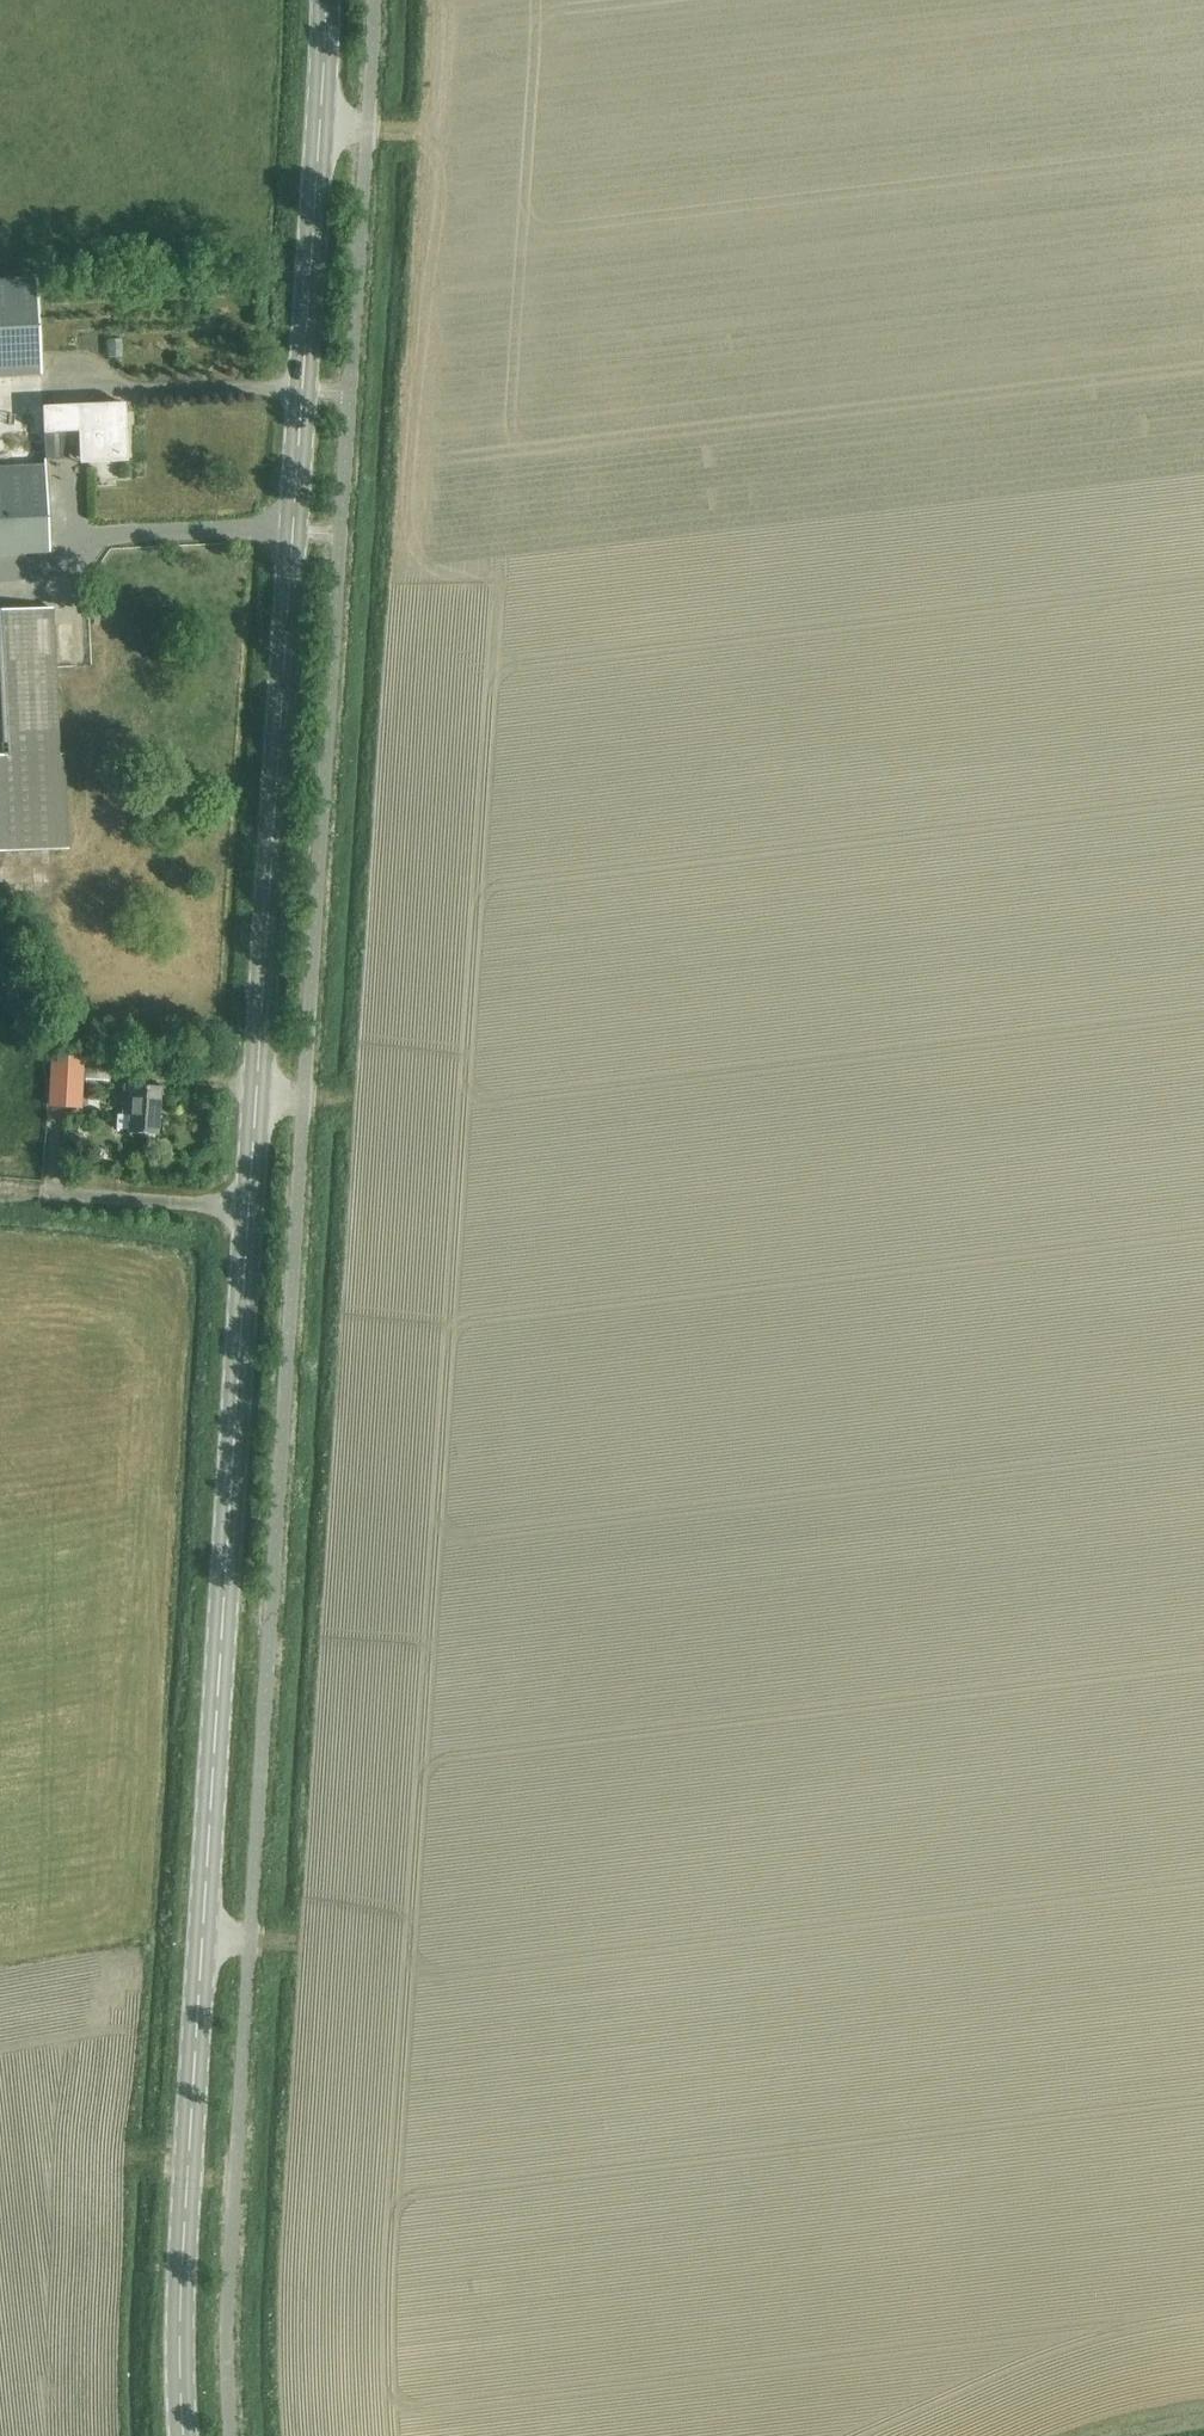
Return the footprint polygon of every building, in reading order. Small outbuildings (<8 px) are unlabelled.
[(41,375),(36,279),(0,281),(0,377),(41,375)] [(42,407),(45,460),(69,459),(68,445),(78,445),(79,458),(120,456),(119,430),(126,430),(125,403),(42,407)] [(45,467),(0,469),(0,554),(49,552),(45,467)] [(59,754),(52,609),(0,612),(0,757),(59,754)] [(59,754),(0,757),(0,851),(72,846),(66,753),(59,754)] [(82,1108),(84,1060),(53,1058),(52,1106),(82,1108)] [(128,1132),(157,1134),(160,1087),(124,1084),(122,1115),(129,1115),(128,1132)] [(55,1135),(56,1162),(67,1162),(66,1135),(55,1135)]
